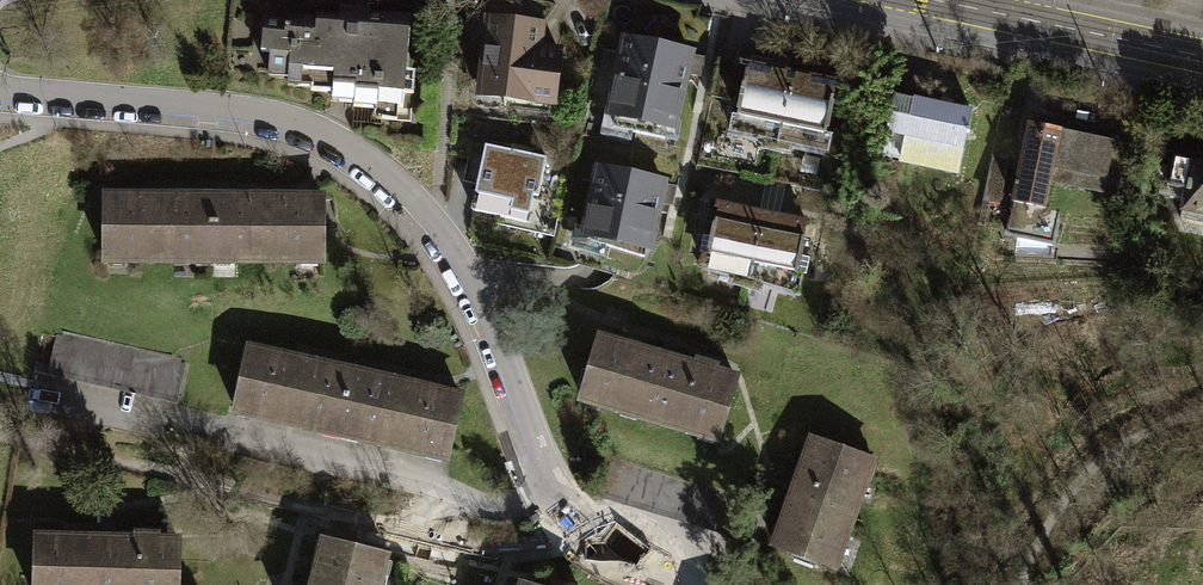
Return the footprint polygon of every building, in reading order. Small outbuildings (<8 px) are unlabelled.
[(285,22),(263,20),(259,52),(267,52),(265,73),(313,78),(312,90),(333,93),(334,88),(354,90),(353,106),(376,109),(376,105),(403,108),(404,91),(411,92),(413,70),(402,69),(407,17),(364,12),(363,19),(314,14),(314,21),(286,18),(285,22)] [(490,18),(478,93),(505,97),(504,106),(550,113),(560,52),(536,49),(540,26),(490,18)] [(688,51),(625,38),(611,107),(616,108),(612,127),(663,137),(666,120),(673,121),(688,51)] [(712,98),(737,104),(746,64),(721,58),(712,98)] [(835,83),(746,64),(737,104),(731,133),(820,152),(835,83)] [(893,92),(879,155),(956,172),(970,109),(893,92)] [(1026,124),(1013,201),(1044,208),(1049,180),(1052,167),(1105,178),(1113,141),(1026,124)] [(1125,144),(1113,141),(1105,178),(1117,180),(1125,144)] [(541,158),(480,145),(467,210),(528,222),(541,158)] [(1174,152),(1167,186),(1187,190),(1181,218),(1202,222),(1202,162),(1194,160),(1195,156),(1174,152)] [(1103,191),(1105,178),(1052,167),(1049,180),(1103,191)] [(661,179),(595,168),(584,229),(591,230),(588,243),(642,256),(645,241),(650,241),(661,179)] [(1004,174),(990,171),(984,196),(999,199),(1004,174)] [(764,178),(757,213),(777,217),(784,181),(764,178)] [(101,258),(211,258),(211,198),(101,199),(101,258)] [(318,198),(211,198),(211,258),(318,257),(318,198)] [(1059,211),(1044,208),(1013,201),(1004,233),(1052,243),(1059,211)] [(806,222),(777,217),(757,213),(718,206),(712,234),(701,232),(698,248),(709,250),(705,266),(791,293),(794,271),(804,273),(807,258),(799,256),(806,222)] [(596,338),(577,397),(714,439),(733,378),(713,372),(715,365),(696,359),(693,368),(596,338)] [(230,409),(338,434),(352,373),(244,349),(230,409)] [(459,398),(352,373),(338,434),(445,458),(459,398)] [(809,441),(775,546),(831,565),(865,459),(809,441)] [(31,538),(31,584),(174,584),(174,542),(157,542),(157,531),(133,531),(133,537),(31,538)] [(311,584),(373,584),(380,555),(321,541),(311,584)]
